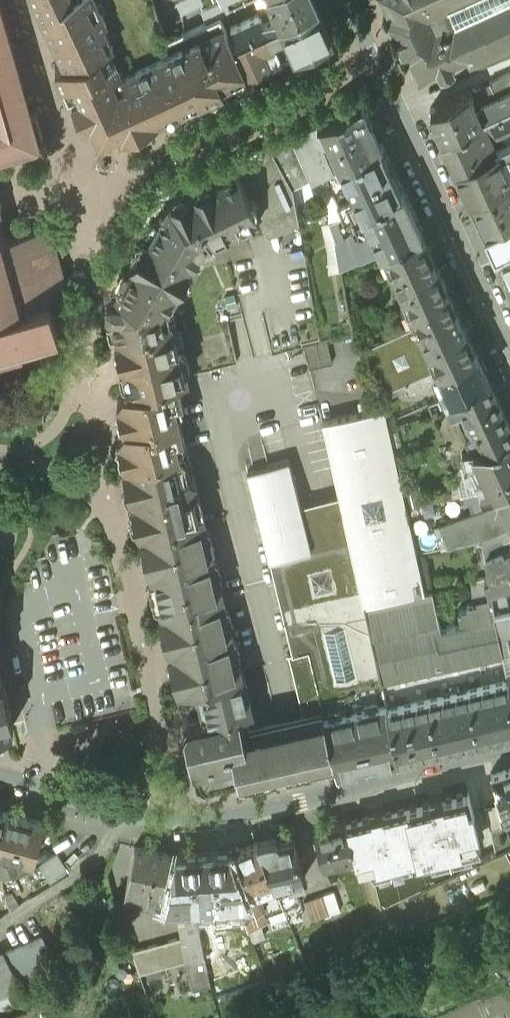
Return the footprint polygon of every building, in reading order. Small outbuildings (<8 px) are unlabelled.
[(66,59),(56,64),(63,80),(73,75),(80,90),(72,93),(83,116),(96,110),(103,123),(116,117),(123,131),(159,114),(156,107),(163,104),(166,111),(247,74),(233,42),(220,15),(185,30),(184,28),(155,41),(147,23),(136,0),(38,0),(66,59)] [(182,10),(203,0),(177,0),(182,10)] [(202,9),(206,20),(229,10),(224,0),(222,0),(202,9)] [(271,15),(263,19),(260,11),(230,25),(237,40),(318,4),(316,0),(264,0),(271,15)] [(389,4),(384,6),(404,50),(409,48),(418,69),(437,60),(440,65),(455,58),(453,53),(469,46),(471,49),(509,31),(509,0),(387,0),(389,4)] [(31,138),(23,112),(31,110),(0,3),(0,147),(31,138)] [(237,40),(233,42),(247,74),(248,74),(296,52),(296,53),(298,52),(298,51),(313,44),(313,45),(315,44),(315,43),(330,36),(330,37),(333,36),(318,4),(237,40)] [(470,91),(477,105),(480,104),(480,103),(480,102),(481,101),(481,100),(509,87),(509,71),(509,69),(489,79),(490,82),(470,91)] [(430,107),(443,135),(509,104),(509,87),(481,100),(481,101),(480,102),(480,103),(480,104),(477,105),(470,91),(469,89),(430,107)] [(362,99),(320,118),(340,162),(344,161),(380,144),(361,101),(363,100),(362,99)] [(443,135),(457,164),(496,146),(489,130),(495,130),(496,130),(509,124),(509,104),(443,135)] [(320,118),(269,141),(293,184),(324,170),(340,162),(320,118)] [(496,146),(457,164),(471,195),(509,177),(509,139),(496,146)] [(293,184),(269,141),(234,157),(259,212),(268,232),(299,218),(293,184)] [(380,144),(344,161),(364,205),(400,188),(385,155),(380,144)] [(364,205),(344,161),(340,162),(324,170),(344,214),(349,212),(364,205)] [(238,166),(190,188),(211,234),(259,212),(238,166)] [(471,195),(484,224),(509,213),(509,177),(471,195)] [(364,205),(349,212),(352,220),(367,213),(382,246),(385,245),(421,228),(402,187),(400,188),(364,205)] [(190,188),(169,198),(149,233),(192,258),(205,237),(211,234),(190,188)] [(367,213),(352,220),(349,212),(344,214),(330,220),(337,236),(335,237),(338,248),(341,265),(382,246),(367,213)] [(484,224),(507,274),(509,272),(509,213),(484,224)] [(22,352),(20,345),(48,337),(46,331),(58,327),(48,292),(59,290),(59,289),(66,287),(49,227),(42,229),(41,225),(4,235),(0,220),(0,358),(22,352)] [(421,228),(385,245),(420,321),(367,345),(386,386),(404,378),(475,346),(421,228)] [(192,258),(149,233),(134,259),(177,284),(192,258)] [(177,284),(134,259),(110,301),(118,332),(172,319),(168,301),(177,284)] [(172,319),(118,332),(124,359),(179,346),(172,319)] [(179,346),(124,359),(131,386),(131,387),(174,376),(185,373),(179,346)] [(475,346),(404,378),(409,388),(440,375),(448,393),(489,375),(475,346)] [(445,394),(452,410),(453,409),(463,404),(473,427),(477,426),(479,432),(468,435),(471,446),(497,440),(509,434),(509,421),(489,375),(448,393),(445,394)] [(174,376),(131,387),(131,386),(123,388),(117,398),(124,425),(118,434),(124,460),(186,445),(175,400),(179,399),(174,376)] [(445,394),(428,402),(431,414),(437,413),(443,427),(457,419),(453,409),(452,410),(445,394)] [(384,407),(323,421),(341,501),(363,599),(364,599),(424,586),(384,407)] [(463,448),(468,465),(481,459),(488,475),(490,477),(492,476),(496,483),(496,484),(509,477),(509,434),(497,440),(471,446),(463,448)] [(186,445),(124,460),(141,528),(203,513),(186,445)] [(303,510),(291,460),(249,470),(293,652),(308,648),(324,712),(386,698),(380,673),(364,599),(363,599),(341,501),(303,510)] [(484,480),(473,484),(475,490),(496,483),(492,476),(490,477),(488,475),(484,480)] [(496,484),(504,500),(509,514),(509,477),(496,484)] [(441,523),(447,536),(429,540),(430,546),(481,535),(509,522),(509,514),(504,500),(441,523)] [(241,669),(203,513),(141,528),(179,684),(194,680),(195,688),(196,689),(194,691),(197,702),(199,704),(200,708),(223,703),(224,711),(240,707),(252,705),(243,668),(241,669)] [(481,535),(489,572),(499,568),(509,564),(509,522),(481,535)] [(499,568),(504,583),(509,581),(509,564),(499,568)] [(489,572),(485,573),(493,609),(509,606),(509,602),(504,583),(499,568),(489,572)] [(485,573),(471,576),(477,600),(467,602),(468,606),(459,608),(462,620),(440,625),(438,615),(431,616),(441,660),(502,646),(498,629),(493,609),(485,573)] [(424,586),(364,599),(380,673),(411,667),(412,667),(441,660),(431,616),(438,615),(431,584),(424,586)] [(493,609),(498,629),(509,626),(509,606),(493,609)] [(412,667),(411,667),(380,673),(386,698),(387,702),(508,674),(504,657),(502,646),(441,660),(412,667)] [(293,652),(289,653),(304,716),(324,712),(308,648),(293,652)] [(5,730),(4,724),(13,722),(10,709),(12,708),(4,673),(3,674),(0,663),(0,731),(5,730)] [(387,702),(398,753),(509,726),(509,683),(508,674),(387,702)] [(386,698),(324,712),(335,757),(338,766),(398,753),(387,702),(386,698)] [(224,711),(212,714),(212,713),(183,720),(192,760),(198,758),(202,778),(238,770),(240,778),(335,757),(324,712),(304,716),(245,729),(240,707),(224,711)] [(490,771),(499,797),(509,792),(509,765),(490,771)] [(430,793),(431,798),(383,810),(381,804),(371,806),(372,812),(346,818),(355,855),(358,869),(370,866),(371,870),(481,843),(468,789),(443,795),(442,790),(430,793)] [(495,798),(506,825),(509,823),(509,792),(499,797),(495,798)] [(2,807),(0,815),(0,846),(32,855),(42,818),(2,807)] [(346,818),(315,826),(324,862),(355,855),(346,818)] [(294,835),(279,838),(271,835),(258,838),(283,903),(300,897),(294,878),(303,876),(294,835)] [(258,838),(240,846),(239,843),(231,845),(249,891),(239,895),(249,924),(260,920),(269,917),(266,908),(283,903),(258,838)] [(176,851),(135,843),(124,896),(125,899),(136,901),(137,894),(164,899),(176,851)] [(230,847),(176,851),(164,899),(180,898),(195,898),(239,895),(249,891),(231,845),(230,845),(230,847)] [(0,846),(0,870),(35,860),(32,855),(0,846)] [(58,849),(40,859),(50,875),(67,865),(58,849)] [(332,888),(324,891),(331,911),(339,908),(332,888)] [(324,891),(303,898),(309,918),(331,911),(324,891)] [(195,898),(180,898),(182,910),(176,911),(179,937),(133,949),(140,972),(185,960),(193,989),(210,984),(195,898)] [(260,920),(249,924),(254,938),(265,935),(260,920)] [(42,931),(4,948),(14,970),(52,953),(42,931)] [(0,950),(0,998),(23,987),(14,970),(4,948),(0,950)]
